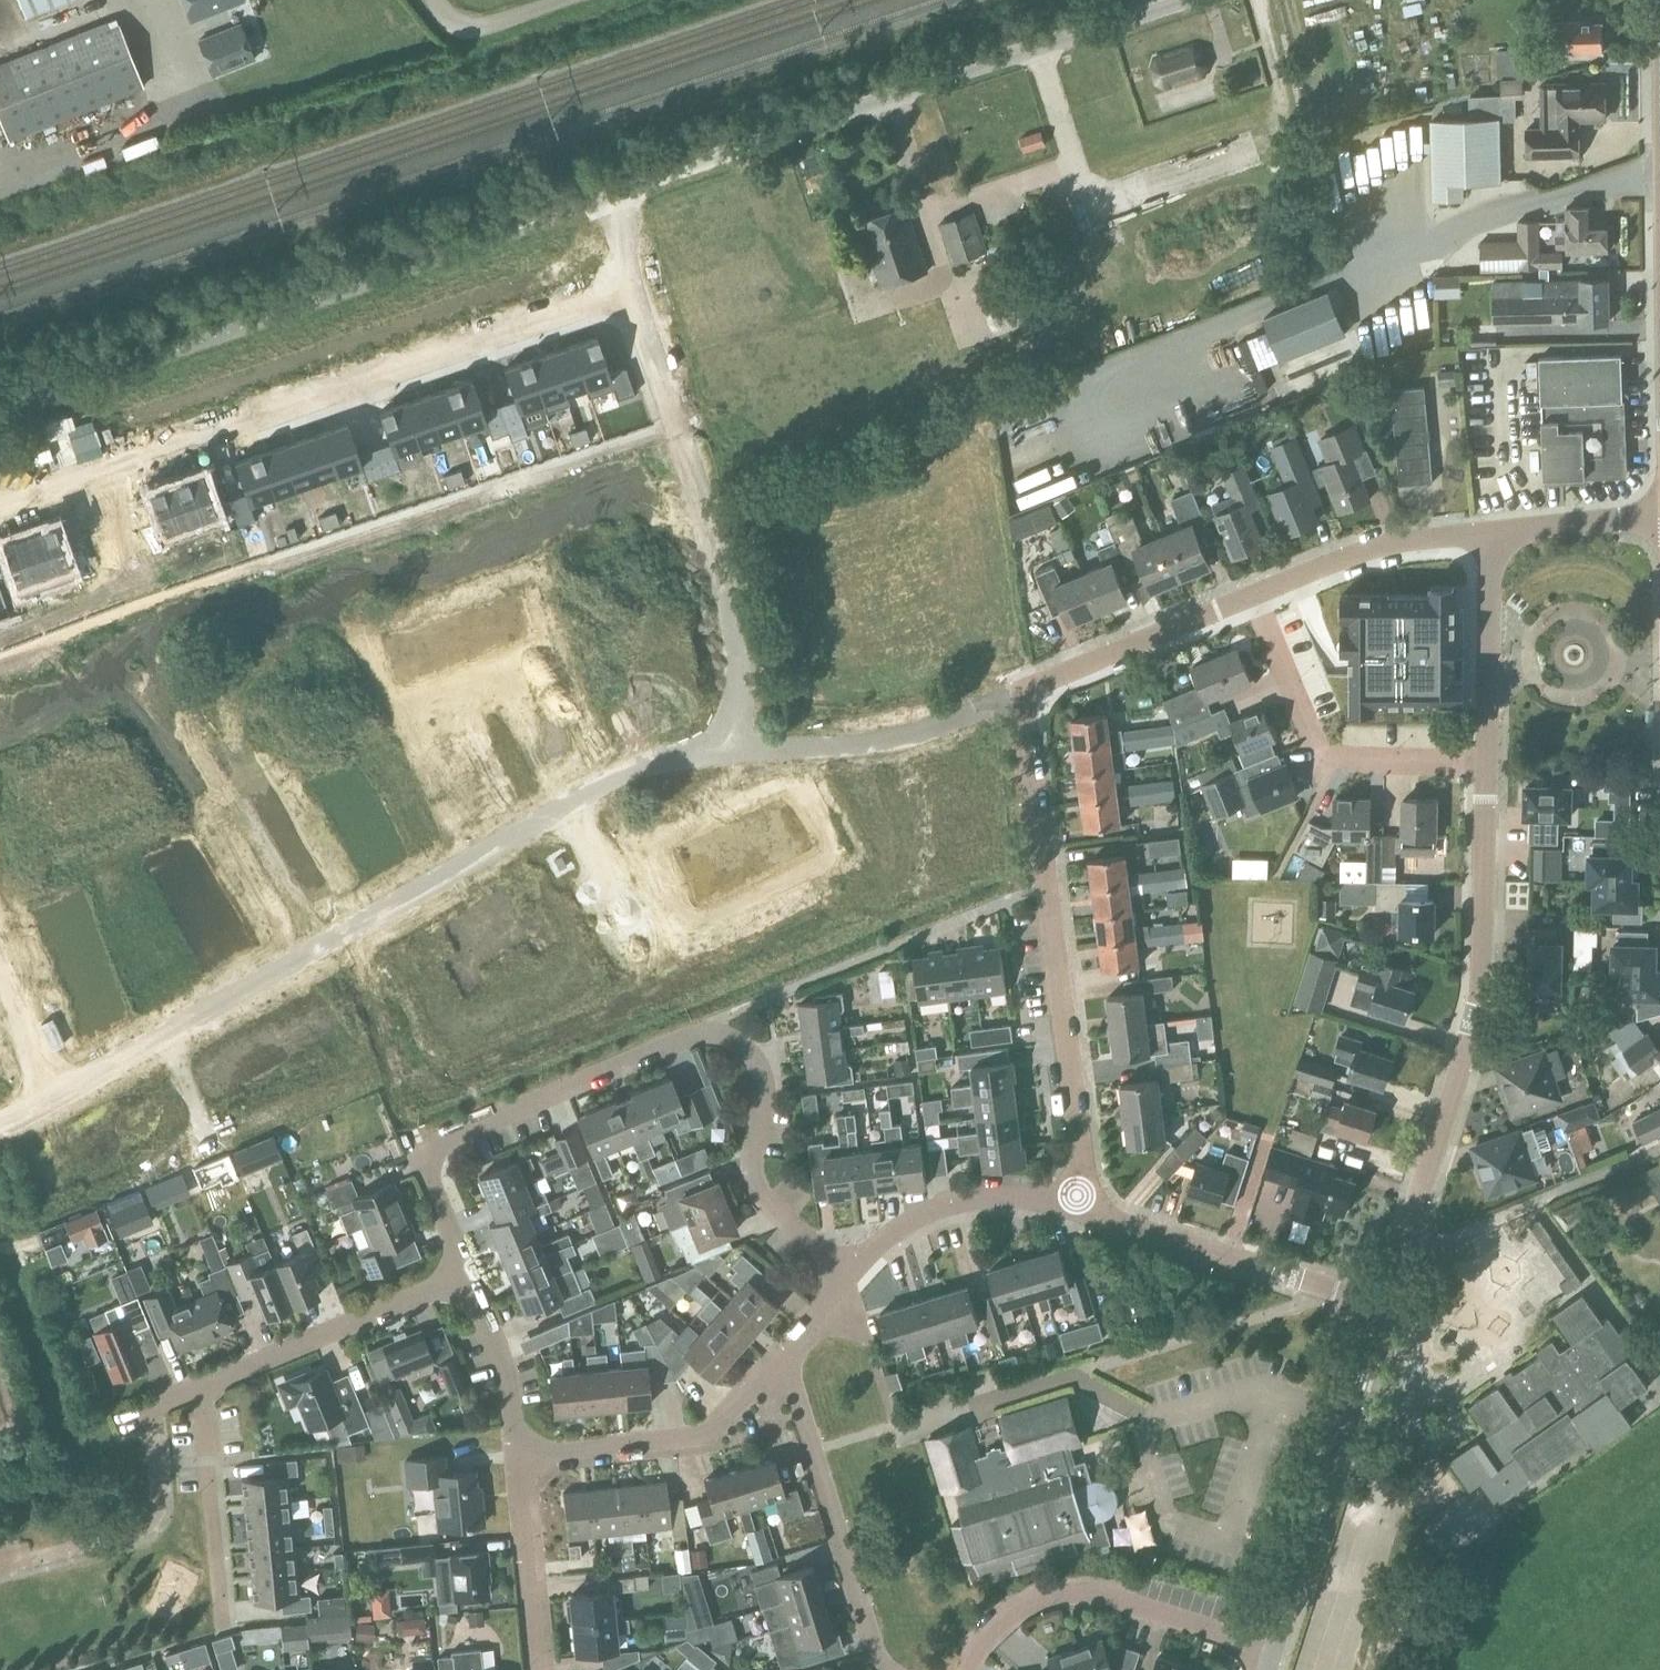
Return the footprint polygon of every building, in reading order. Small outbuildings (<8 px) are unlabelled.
[(65,0),(21,0),(27,15),(65,0)] [(241,12),(236,0),(176,0),(189,33),(241,12)] [(1567,53),(1602,53),(1602,24),(1583,24),(1583,22),(1548,22),(1548,39),(1567,39),(1567,53)] [(136,87),(118,29),(0,67),(0,113),(5,129),(136,87)] [(207,80),(245,65),(231,29),(193,44),(207,80)] [(1157,81),(1165,87),(1203,74),(1206,65),(1202,51),(1194,45),(1156,58),(1153,67),(1157,81)] [(1500,78),(1533,77),(1533,50),(1500,49),(1500,78)] [(1606,57),(1569,58),(1570,69),(1606,68),(1606,57)] [(1528,158),(1582,156),(1581,121),(1608,121),(1607,80),(1542,82),(1543,128),(1528,128),(1528,158)] [(1434,196),(1462,196),(1462,182),(1500,181),(1498,120),(1515,120),(1514,96),(1471,97),(1471,119),(1432,120),(1432,123),(1434,196)] [(1026,152),(1045,146),(1040,131),(1021,138),(1026,152)] [(1424,165),(1423,136),(1409,137),(1410,166),(1424,165)] [(1396,159),(1383,160),(1384,194),(1397,194),(1396,159)] [(1328,164),(1316,166),(1325,201),(1337,198),(1328,164)] [(1566,234),(1556,234),(1556,249),(1566,249),(1566,253),(1608,252),(1608,220),(1593,220),(1593,207),(1565,208),(1566,234)] [(882,287),(928,272),(908,209),(862,225),(882,287)] [(953,262),(986,251),(973,213),(941,224),(953,262)] [(1507,240),(1507,271),(1510,271),(1510,269),(1564,268),(1564,251),(1540,251),(1540,221),(1518,221),(1518,240),(1507,240)] [(1481,272),(1507,271),(1507,240),(1481,240),(1481,272)] [(1456,280),(1447,280),(1447,275),(1434,276),(1434,296),(1448,295),(1448,294),(1455,294),(1456,280)] [(1494,321),(1581,320),(1581,322),(1609,321),(1608,277),(1581,278),(1581,280),(1493,282),(1494,321)] [(1281,361),(1347,334),(1329,290),(1262,317),(1281,361)] [(1433,349),(1432,318),(1419,319),(1420,349),(1433,349)] [(1403,327),(1405,354),(1418,354),(1416,326),(1403,327)] [(597,337),(572,345),(586,387),(585,387),(589,397),(613,389),(617,400),(619,399),(634,394),(625,367),(609,373),(597,337)] [(1392,369),(1389,343),(1375,345),(1379,371),(1392,369)] [(572,345),(550,353),(565,394),(566,394),(585,387),(586,387),(572,345)] [(1246,354),(1258,385),(1278,377),(1266,346),(1246,354)] [(550,353),(529,360),(543,402),(542,402),(546,412),(568,405),(569,404),(566,394),(565,394),(550,353)] [(1586,480),(1586,477),(1624,475),(1619,354),(1538,357),(1542,477),(1550,477),(1550,481),(1586,480)] [(515,400),(499,406),(508,432),(511,441),(527,435),(519,410),(520,410),(542,402),(543,402),(529,360),(504,369),(515,400)] [(472,380),(447,388),(462,430),(461,431),(463,436),(488,427),(492,438),(508,432),(499,406),(483,411),(472,380)] [(1391,389),(1392,397),(1393,403),(1398,462),(1400,485),(1403,484),(1433,482),(1431,461),(1428,423),(1425,393),(1425,386),(1391,389)] [(447,388),(426,396),(440,438),(461,431),(462,430),(447,388)] [(426,396),(404,403),(418,445),(440,438),(426,396)] [(390,443),(374,449),(384,475),(424,461),(418,445),(404,403),(379,412),(390,443)] [(347,423),(322,431),(337,473),(336,474),(338,479),(363,470),(367,481),(384,475),(374,449),(358,454),(347,423)] [(1368,500),(1351,456),(1363,451),(1353,427),(1319,439),(1328,463),(1321,466),(1321,465),(1313,468),(1320,486),(1327,483),(1338,511),(1368,500)] [(322,431),(301,439),(316,481),(336,474),(337,473),(322,431)] [(301,439),(281,446),(296,488),(297,487),(316,481),(301,439)] [(1287,533),(1315,521),(1300,486),(1313,480),(1295,439),(1272,449),(1284,476),(1271,481),(1275,492),(1270,494),(1287,533)] [(281,446),(260,453),(274,495),(273,495),(275,500),(298,492),(297,487),(296,488),(281,446)] [(496,452),(501,466),(516,461),(511,446),(496,452)] [(274,495),(260,453),(235,462),(245,493),(229,499),(239,525),(255,520),(249,504),(273,495),(274,495)] [(1245,466),(1223,475),(1235,503),(1217,510),(1218,514),(1217,515),(1234,555),(1262,544),(1247,507),(1260,502),(1245,466)] [(203,473),(176,482),(191,524),(217,514),(222,531),(239,525),(229,499),(214,504),(213,501),(203,473)] [(161,523),(140,530),(154,554),(170,549),(165,533),(191,524),(176,482),(150,491),(161,523)] [(1183,529),(1163,537),(1180,577),(1210,564),(1198,537),(1210,532),(1193,490),(1171,499),(1183,529)] [(1077,558),(1073,546),(1055,501),(1038,508),(1057,554),(1058,553),(1063,564),(1077,558)] [(1133,515),(1109,524),(1116,541),(1128,567),(1137,563),(1141,573),(1144,572),(1152,589),(1180,577),(1163,537),(1145,545),(1133,515)] [(55,524),(29,533),(47,585),(72,576),(74,582),(96,575),(82,550),(66,555),(55,524)] [(294,525),(285,528),(290,541),(298,538),(294,525)] [(0,578),(0,587),(6,606),(23,600),(21,594),(47,585),(29,533),(2,542),(13,574),(0,578)] [(1104,565),(1083,574),(1099,611),(1128,600),(1118,576),(1130,570),(1128,567),(1116,541),(1098,549),(1104,565)] [(1071,623),(1099,611),(1083,574),(1062,582),(1056,566),(1036,574),(1054,616),(1065,611),(1071,623)] [(0,587),(0,617),(9,614),(0,587)] [(1455,591),(1351,592),(1352,700),(1455,700),(1455,591)] [(664,640),(633,643),(634,662),(645,661),(648,687),(699,682),(696,650),(665,652),(664,640)] [(1200,685),(1163,701),(1173,724),(1175,727),(1213,712),(1207,700),(1251,682),(1238,649),(1192,668),(1200,685)] [(650,713),(640,714),(641,733),(671,730),(671,717),(701,714),(699,682),(648,687),(650,713)] [(1213,712),(1175,727),(1176,733),(1177,743),(1177,746),(1218,729),(1222,737),(1236,731),(1245,751),(1239,754),(1244,767),(1276,754),(1271,741),(1275,740),(1262,709),(1232,722),(1227,724),(1221,709),(1213,712)] [(1143,747),(1140,728),(1122,731),(1122,729),(1108,731),(1106,713),(1072,717),(1076,745),(1109,741),(1124,739),(1125,750),(1143,747)] [(1176,733),(1175,727),(1173,724),(1140,728),(1143,747),(1151,746),(1177,743),(1176,733)] [(375,745),(379,753),(391,746),(386,738),(375,745)] [(1125,750),(1124,739),(1109,741),(1076,745),(1079,773),(1113,769),(1111,751),(1125,750)] [(395,754),(391,746),(379,753),(383,761),(395,754)] [(1216,816),(1246,803),(1251,814),(1263,809),(1264,810),(1297,796),(1284,765),(1251,779),(1247,780),(1241,767),(1237,769),(1232,757),(1221,762),(1226,774),(1217,778),(1202,785),(1216,816)] [(1116,787),(1113,769),(1079,773),(1083,801),(1117,796),(1116,787)] [(396,782),(400,790),(412,783),(407,775),(396,782)] [(1192,789),(1204,783),(1200,775),(1188,780),(1192,789)] [(1632,791),(1632,776),(1604,775),(1604,791),(1610,791),(1631,791),(1632,791)] [(1175,790),(1173,779),(1152,782),(1154,801),(1175,798),(1175,790)] [(1569,817),(1569,781),(1550,781),(1550,786),(1525,786),(1524,816),(1529,816),(1528,843),(1557,843),(1558,817),(1569,817)] [(1154,801),(1152,782),(1130,785),(1133,804),(1154,801)] [(416,791),(412,783),(400,790),(404,798),(416,791)] [(1595,836),(1630,837),(1631,791),(1610,791),(1609,802),(1615,802),(1615,819),(1596,819),(1595,836)] [(1083,801),(1087,829),(1121,824),(1117,797),(1117,796),(1083,801)] [(1371,839),(1371,797),(1335,797),(1335,827),(1322,827),(1309,822),(1295,849),(1322,864),(1338,838),(1371,839)] [(1263,828),(1301,812),(1296,799),(1257,815),(1263,828)] [(1383,880),(1396,880),(1396,851),(1401,851),(1401,855),(1436,855),(1436,846),(1435,846),(1435,837),(1437,837),(1436,800),(1403,800),(1403,835),(1397,835),(1397,834),(1383,834),(1383,847),(1383,880)] [(428,812),(417,819),(421,827),(433,820),(428,812)] [(437,828),(433,820),(421,827),(426,835),(437,828)] [(1624,855),(1625,841),(1593,840),(1593,855),(1589,855),(1589,880),(1637,881),(1637,880),(1630,880),(1631,856),(1624,855)] [(1383,847),(1369,847),(1368,879),(1383,880),(1383,847)] [(1166,889),(1165,879),(1163,869),(1127,873),(1125,855),(1091,860),(1095,887),(1128,883),(1142,882),(1143,891),(1166,889)] [(1268,877),(1268,859),(1254,858),(1254,877),(1268,877)] [(1166,889),(1189,886),(1187,877),(1186,866),(1163,869),(1165,879),(1166,889)] [(1407,880),(1396,880),(1383,880),(1368,879),(1368,881),(1376,881),(1376,909),(1401,909),(1401,932),(1435,932),(1435,898),(1406,898),(1407,882),(1406,882),(1407,880)] [(1637,897),(1637,881),(1589,880),(1589,881),(1596,881),(1595,906),(1614,906),(1614,921),(1643,921),(1643,897),(1637,897)] [(1143,891),(1142,882),(1128,883),(1095,887),(1098,915),(1132,911),(1130,893),(1143,891)] [(107,898),(110,906),(123,902),(119,893),(107,898)] [(1338,918),(1374,917),(1373,896),(1338,896),(1338,918)] [(1149,936),(1148,927),(1134,929),(1132,911),(1098,915),(1102,942),(1135,938),(1149,936)] [(142,922),(146,930),(158,925),(155,917),(142,922)] [(1168,943),(1185,941),(1184,932),(1183,922),(1165,925),(1166,934),(1168,943)] [(162,933),(158,925),(146,930),(150,939),(162,933)] [(1150,945),(1168,943),(1166,934),(1165,925),(1148,927),(1149,936),(1135,938),(1102,942),(1105,970),(1139,966),(1136,947),(1150,945)] [(1560,988),(1560,943),(1556,943),(1556,929),(1527,928),(1526,965),(1530,966),(1530,987),(1560,988)] [(1649,931),(1620,930),(1619,944),(1614,944),(1613,970),(1659,971),(1659,970),(1654,970),(1655,946),(1648,945),(1649,931)] [(126,944),(130,952),(142,946),(139,938),(126,944)] [(972,946),(978,994),(1007,990),(1001,946),(985,948),(985,945),(972,946)] [(146,954),(142,946),(130,952),(134,960),(146,954)] [(949,998),(978,994),(972,946),(959,948),(959,952),(944,953),(944,950),(943,950),(949,998)] [(920,1001),(949,998),(943,950),(930,952),(931,955),(914,957),(916,968),(906,970),(910,997),(919,996),(920,1001)] [(1295,1000),(1322,1009),(1337,960),(1312,951),(1304,973),(1295,1000)] [(170,952),(158,957),(162,966),(174,960),(170,952)] [(1405,1021),(1414,992),(1380,981),(1382,975),(1363,968),(1358,986),(1377,992),(1371,1009),(1405,1021)] [(1613,970),(1619,971),(1619,995),(1638,995),(1637,1019),(1659,1013),(1659,971),(1613,970)] [(1146,1023),(1143,993),(1174,988),(1173,975),(1125,981),(1127,994),(1108,996),(1112,1027),(1146,1023)] [(815,1001),(800,1003),(803,1029),(842,1024),(841,1013),(845,1008),(843,992),(815,996),(815,1001)] [(163,995),(155,1000),(162,1011),(170,1007),(163,995)] [(1157,1066),(1162,1065),(1192,1062),(1190,1039),(1168,1042),(1165,1020),(1146,1023),(1112,1027),(1115,1059),(1150,1055),(1149,1054),(1155,1053),(1157,1066)] [(864,1023),(848,1025),(849,1034),(865,1032),(864,1023)] [(842,1024),(803,1029),(807,1055),(846,1050),(844,1034),(842,1026),(842,1024)] [(984,1043),(1014,1039),(1011,1024),(982,1027),(984,1043)] [(973,1045),(984,1043),(982,1027),(970,1029),(973,1045)] [(1655,1047),(1646,1034),(1624,1050),(1640,1071),(1659,1057),(1659,1058),(1659,1043),(1655,1047)] [(1384,1088),(1393,1058),(1359,1047),(1361,1042),(1342,1035),(1336,1052),(1356,1060),(1350,1076),(1384,1088)] [(919,1060),(939,1057),(938,1044),(917,1047),(919,1060)] [(956,1095),(1015,1088),(1014,1078),(1016,1078),(1014,1060),(995,1063),(993,1049),(958,1053),(960,1068),(972,1066),(975,1083),(955,1086),(956,1095)] [(1515,1113),(1559,1097),(1552,1079),(1566,1075),(1557,1049),(1499,1069),(1515,1113)] [(846,1050),(807,1055),(810,1081),(826,1079),(826,1084),(855,1081),(853,1065),(847,1061),(846,1050)] [(1339,1068),(1300,1056),(1294,1075),(1315,1081),(1333,1087),(1339,1068)] [(1198,1061),(1192,1062),(1162,1065),(1163,1081),(1194,1078),(1194,1073),(1199,1073),(1198,1061)] [(671,1077),(645,1088),(661,1127),(673,1122),(677,1131),(703,1120),(714,1116),(701,1086),(678,1095),(671,1077)] [(914,1080),(899,1082),(901,1095),(916,1093),(914,1080)] [(1125,1116),(1163,1111),(1159,1080),(1122,1084),(1125,1116)] [(1333,1087),(1315,1081),(1311,1095),(1331,1101),(1335,1088),(1333,1087)] [(647,1133),(661,1127),(645,1088),(631,1094),(633,1097),(624,1100),(647,1156),(656,1153),(647,1133)] [(979,1117),(1018,1112),(1015,1088),(956,1095),(958,1105),(977,1103),(979,1117)] [(640,1160),(647,1156),(624,1100),(616,1103),(615,1100),(601,1106),(617,1145),(631,1139),(640,1160)] [(927,1124),(940,1123),(938,1100),(925,1101),(927,1124)] [(1321,1130),(1336,1135),(1338,1128),(1367,1139),(1377,1111),(1347,1101),(1345,1107),(1329,1103),(1323,1121),(1324,1122),(1321,1130)] [(604,1150),(617,1145),(601,1106),(577,1116),(602,1179),(613,1174),(604,1150)] [(874,1149),(879,1188),(901,1185),(893,1124),(894,1124),(892,1107),(881,1108),(883,1126),(885,1125),(888,1147),(874,1149)] [(1634,1120),(1644,1141),(1659,1134),(1659,1108),(1634,1120)] [(860,1151),(857,1129),(855,1111),(846,1112),(848,1130),(856,1191),(879,1188),(874,1149),(860,1151)] [(1129,1148),(1166,1144),(1163,1111),(1125,1116),(1129,1148)] [(825,1141),(809,1143),(813,1175),(828,1173),(831,1197),(848,1195),(848,1192),(856,1191),(848,1130),(846,1112),(837,1113),(839,1131),(841,1143),(825,1144),(825,1141)] [(951,1145),(963,1143),(1021,1135),(1018,1112),(979,1117),(981,1131),(950,1135),(951,1145)] [(894,1124),(893,1124),(901,1185),(910,1184),(910,1187),(928,1185),(922,1143),(905,1145),(902,1123),(894,1124)] [(1196,1126),(1174,1148),(1186,1160),(1208,1137),(1196,1126)] [(1529,1159),(1543,1154),(1542,1152),(1552,1149),(1545,1130),(1535,1133),(1533,1127),(1497,1140),(1501,1153),(1479,1161),(1490,1193),(1535,1177),(1529,1159)] [(1312,1154),(1318,1135),(1293,1128),(1288,1147),(1312,1154)] [(576,1131),(556,1140),(567,1167),(587,1158),(576,1131)] [(232,1150),(242,1174),(283,1157),(273,1133),(232,1150)] [(1021,1135),(963,1143),(964,1153),(983,1150),(986,1168),(1027,1162),(1025,1145),(1022,1145),(1021,1135)] [(1250,1158),(1253,1147),(1232,1141),(1229,1152),(1227,1151),(1221,1171),(1198,1163),(1197,1167),(1193,1166),(1191,1174),(1194,1176),(1189,1194),(1219,1203),(1227,1178),(1242,1183),(1250,1158)] [(934,1176),(950,1174),(946,1147),(931,1148),(934,1176)] [(1335,1175),(1337,1168),(1273,1148),(1264,1176),(1290,1184),(1293,1173),(1302,1176),(1294,1200),(1297,1201),(1294,1208),(1323,1217),(1326,1210),(1345,1215),(1355,1182),(1335,1175)] [(515,1161),(479,1176),(488,1199),(524,1184),(533,1181),(528,1168),(533,1165),(530,1156),(515,1162),(515,1161)] [(672,1178),(681,1175),(674,1159),(666,1162),(672,1178)] [(351,1178),(325,1189),(333,1208),(339,1205),(342,1214),(340,1215),(347,1232),(363,1226),(404,1209),(393,1182),(358,1196),(351,1178)] [(145,1187),(154,1209),(168,1203),(159,1181),(145,1187)] [(675,1185),(666,1188),(669,1197),(662,1200),(673,1227),(725,1206),(716,1182),(680,1196),(675,1185)] [(1652,1189),(1659,1200),(1659,1183),(1652,1189)] [(489,1225),(548,1200),(544,1191),(530,1197),(524,1184),(488,1199),(497,1221),(489,1224),(489,1225)] [(1584,1198),(1562,1207),(1570,1223),(1591,1213),(1584,1198)] [(498,1247),(535,1232),(529,1219),(552,1210),(548,1200),(489,1225),(498,1247)] [(735,1230),(725,1206),(673,1227),(679,1244),(682,1243),(690,1262),(711,1254),(706,1242),(735,1230)] [(88,1246),(108,1237),(96,1207),(65,1220),(73,1240),(84,1236),(88,1246)] [(404,1209),(363,1226),(370,1244),(357,1249),(368,1276),(395,1265),(388,1247),(415,1235),(404,1209)] [(1567,1293),(1583,1282),(1538,1219),(1530,1224),(1568,1278),(1560,1284),(1567,1293)] [(613,1250),(627,1244),(621,1231),(618,1223),(614,1224),(604,1228),(613,1250)] [(629,1244),(644,1238),(639,1225),(624,1231),(629,1244)] [(313,1272),(323,1268),(306,1227),(292,1233),(300,1253),(275,1263),(292,1305),(319,1294),(314,1283),(317,1282),(313,1272)] [(498,1247),(508,1269),(564,1246),(572,1242),(568,1233),(540,1245),(535,1232),(498,1247)] [(45,1248),(51,1265),(52,1265),(68,1258),(61,1241),(47,1247),(45,1248)] [(508,1269),(517,1291),(553,1276),(573,1268),(564,1246),(508,1269)] [(1048,1294),(1061,1290),(1065,1304),(1075,1301),(1079,1316),(1095,1311),(1085,1277),(1070,1282),(1060,1249),(1055,1250),(1054,1248),(1051,1246),(1041,1249),(1039,1253),(1040,1255),(1037,1256),(1048,1294)] [(251,1254),(225,1265),(239,1297),(252,1291),(256,1301),(259,1300),(266,1316),(292,1305),(275,1263),(269,1248),(251,1255),(251,1254)] [(760,1324),(777,1305),(751,1282),(761,1271),(742,1253),(731,1265),(736,1269),(729,1277),(741,1287),(731,1298),(760,1324)] [(1048,1294),(1037,1256),(1014,1263),(1025,1301),(1039,1296),(1043,1310),(1052,1308),(1048,1294)] [(702,1258),(699,1259),(692,1261),(696,1264),(708,1275),(714,1268),(702,1258)] [(990,1270),(1000,1302),(984,1306),(995,1340),(1010,1336),(1006,1322),(1016,1319),(1012,1305),(1025,1301),(1014,1263),(990,1270)] [(232,1327),(221,1300),(237,1293),(225,1265),(208,1272),(209,1276),(198,1281),(204,1295),(190,1301),(206,1341),(218,1336),(217,1333),(232,1327)] [(557,1301),(563,1315),(596,1301),(590,1286),(582,1290),(573,1268),(553,1276),(517,1291),(526,1314),(557,1301)] [(105,1310),(90,1316),(96,1332),(95,1332),(114,1379),(147,1365),(133,1331),(149,1324),(137,1296),(126,1269),(111,1276),(121,1302),(104,1309),(105,1310)] [(678,1301),(677,1299),(657,1282),(647,1287),(672,1309),(678,1301)] [(695,1284),(689,1292),(704,1305),(710,1298),(695,1284)] [(968,1287),(945,1294),(957,1331),(961,1345),(962,1345),(971,1342),(966,1328),(979,1325),(968,1287)] [(206,1341),(190,1301),(175,1307),(168,1288),(143,1298),(155,1327),(167,1322),(179,1349),(194,1343),(195,1346),(206,1341)] [(945,1294),(924,1301),(935,1337),(949,1333),(953,1347),(961,1345),(957,1331),(945,1294)] [(1486,1434),(1447,1462),(1468,1491),(1479,1484),(1495,1507),(1590,1440),(1597,1450),(1631,1425),(1619,1408),(1648,1387),(1632,1363),(1647,1352),(1615,1308),(1600,1318),(1584,1294),(1552,1317),(1572,1345),(1561,1353),(1553,1340),(1537,1352),(1540,1356),(1467,1407),(1486,1434)] [(1133,1323),(1146,1319),(1139,1297),(1126,1301),(1133,1323)] [(760,1324),(731,1298),(722,1308),(710,1298),(704,1305),(744,1341),(760,1324)] [(924,1301),(902,1307),(914,1344),(918,1358),(927,1355),(923,1341),(935,1337),(924,1301)] [(591,1309),(593,1323),(603,1322),(601,1305),(591,1309)] [(728,1359),(744,1341),(704,1305),(697,1313),(709,1323),(699,1333),(728,1359)] [(902,1307),(880,1314),(891,1350),(906,1346),(910,1361),(918,1358),(914,1344),(902,1307)] [(591,1309),(581,1314),(583,1334),(594,1333),(593,1323),(591,1309)] [(568,1319),(544,1329),(549,1342),(570,1334),(568,1319)] [(671,1326),(656,1342),(669,1367),(683,1352),(712,1378),(728,1359),(699,1333),(688,1324),(679,1333),(671,1326)] [(420,1329),(383,1345),(396,1376),(433,1360),(420,1329)] [(1075,1346),(1070,1329),(1060,1332),(1065,1349),(1075,1346)] [(979,1339),(971,1342),(962,1345),(971,1373),(1002,1364),(992,1333),(979,1337),(979,1339)] [(87,1364),(100,1359),(90,1334),(77,1340),(87,1364)] [(622,1367),(626,1406),(650,1403),(647,1370),(669,1367),(656,1342),(644,1343),(644,1349),(620,1351),(622,1367)] [(626,1406),(622,1367),(608,1368),(606,1353),(596,1354),(602,1408),(626,1406)] [(578,1411),(602,1408),(596,1354),(586,1355),(588,1370),(574,1372),(578,1411)] [(578,1411),(574,1372),(573,1356),(563,1358),(564,1373),(550,1374),(554,1413),(578,1411)] [(438,1363),(450,1394),(467,1387),(454,1357),(438,1363)] [(284,1386),(280,1388),(287,1406),(298,1401),(309,1428),(340,1415),(347,1433),(369,1424),(364,1411),(356,1393),(338,1400),(331,1381),(325,1369),(305,1377),(300,1375),(286,1380),(284,1386)] [(431,1413),(415,1420),(402,1387),(383,1395),(400,1436),(438,1431),(431,1413)] [(980,1457),(970,1426),(928,1439),(943,1491),(957,1486),(963,1503),(958,1505),(963,1520),(953,1523),(965,1560),(967,1560),(974,1585),(1112,1543),(1104,1518),(1113,1512),(1118,1503),(1117,1493),(1112,1485),(1103,1480),(1093,1480),(1086,1459),(1075,1463),(1070,1447),(1081,1443),(1067,1396),(1003,1416),(1012,1447),(1003,1450),(1001,1445),(987,1449),(989,1454),(980,1457)] [(381,1404),(364,1411),(369,1424),(375,1438),(394,1436),(381,1404)] [(445,1475),(443,1458),(443,1457),(407,1461),(409,1486),(434,1483),(439,1530),(484,1524),(480,1487),(476,1487),(474,1472),(445,1475)] [(296,1458),(267,1461),(268,1476),(242,1479),(244,1504),(290,1499),(287,1475),(298,1474),(296,1458)] [(751,1467),(762,1506),(776,1501),(782,1520),(804,1514),(796,1488),(784,1492),(774,1460),(751,1467)] [(749,1510),(762,1506),(751,1467),(728,1474),(739,1513),(740,1512),(746,1532),(755,1529),(749,1510)] [(726,1517),(739,1513),(728,1474),(703,1482),(712,1514),(702,1517),(710,1543),(732,1536),(726,1517)] [(639,1486),(644,1532),(661,1530),(662,1548),(674,1547),(672,1528),(671,1528),(666,1483),(639,1486)] [(639,1486),(614,1488),(619,1534),(631,1533),(644,1532),(639,1486)] [(614,1488),(588,1491),(593,1537),(608,1535),(619,1534),(614,1488)] [(566,1540),(593,1537),(588,1491),(562,1494),(566,1540)] [(290,1499),(244,1504),(247,1528),(292,1523),(290,1499)] [(322,1506),(324,1520),(333,1519),(331,1505),(322,1506)] [(324,1520),(325,1535),(334,1534),(333,1519),(324,1520)] [(696,1520),(682,1522),(685,1541),(699,1539),(696,1520)] [(292,1523),(247,1528),(249,1552),(294,1547),(292,1523)] [(619,1534),(621,1553),(622,1553),(623,1570),(636,1569),(634,1551),(633,1551),(631,1533),(619,1534)] [(611,1554),(621,1553),(619,1534),(608,1535),(611,1554)] [(400,1545),(402,1563),(435,1559),(433,1542),(400,1545)] [(580,1544),(569,1545),(570,1558),(581,1557),(580,1544)] [(294,1547),(249,1552),(251,1575),(297,1571),(294,1547)] [(486,1572),(489,1572),(487,1551),(451,1555),(452,1569),(439,1570),(442,1600),(489,1595),(486,1572)] [(334,1553),(335,1567),(344,1566),(343,1552),(334,1553)] [(764,1607),(820,1591),(813,1566),(780,1575),(776,1563),(751,1571),(758,1593),(776,1588),(780,1602),(762,1607),(762,1608),(764,1607)] [(297,1571),(251,1575),(254,1600),(280,1598),(282,1613),(311,1610),(310,1594),(299,1595),(297,1571)] [(699,1587),(694,1573),(682,1574),(683,1591),(699,1587)] [(574,1624),(628,1618),(615,1619),(612,1591),(617,1590),(617,1591),(635,1589),(635,1590),(644,1589),(643,1574),(634,1575),(585,1581),(586,1594),(572,1595),(574,1624)] [(632,1591),(632,1604),(654,1603),(654,1590),(632,1591)] [(820,1591),(764,1607),(767,1617),(773,1615),(777,1628),(770,1630),(771,1631),(827,1614),(820,1591)] [(684,1612),(686,1630),(710,1623),(705,1608),(684,1612)] [(388,1633),(388,1609),(370,1609),(370,1633),(388,1633)] [(684,1612),(669,1614),(672,1642),(687,1639),(686,1630),(684,1612)] [(327,1615),(306,1617),(307,1623),(307,1632),(308,1636),(351,1632),(349,1613),(327,1615)] [(827,1614),(771,1631),(775,1629),(779,1642),(775,1644),(782,1667),(805,1664),(821,1660),(820,1656),(825,1655),(825,1656),(826,1655),(822,1641),(834,1637),(827,1614)] [(592,1651),(605,1650),(617,1649),(616,1632),(629,1631),(628,1618),(574,1624),(577,1652),(592,1651)] [(737,1639),(731,1619),(713,1624),(717,1637),(719,1644),(737,1639)] [(309,1648),(308,1636),(307,1632),(307,1623),(281,1626),(283,1650),(309,1648)] [(696,1629),(700,1642),(717,1637),(713,1624),(696,1629)] [(280,1626),(241,1630),(242,1642),(281,1638),(280,1626)] [(212,1640),(216,1652),(235,1646),(231,1634),(212,1640)] [(1086,1669),(1135,1669),(1140,1654),(1126,1649),(1109,1656),(1102,1639),(1093,1642),(1094,1645),(1079,1651),(1086,1669)] [(716,1660),(696,1644),(695,1645),(687,1655),(686,1656),(703,1669),(708,1669),(716,1660)] [(732,1644),(712,1650),(727,1663),(729,1662),(732,1644)] [(179,1650),(182,1658),(195,1654),(192,1646),(179,1650)] [(592,1651),(593,1655),(602,1654),(603,1669),(612,1669),(640,1658),(640,1659),(656,1652),(656,1646),(639,1648),(639,1651),(638,1649),(605,1652),(605,1650),(592,1651)] [(167,1663),(182,1658),(179,1650),(165,1654),(167,1663)] [(1079,1651),(1064,1657),(1062,1653),(1049,1658),(1054,1669),(1086,1669),(1079,1651)] [(437,1657),(439,1669),(483,1669),(482,1653),(453,1653),(453,1656),(437,1657)] [(1190,1659),(1181,1656),(1179,1661),(1174,1659),(1173,1662),(1159,1657),(1155,1669),(1187,1669),(1190,1659)] [(1187,1669),(1203,1669),(1197,1667),(1199,1662),(1190,1659),(1187,1669)] [(129,1669),(144,1669),(142,1661),(128,1666),(129,1669)]
